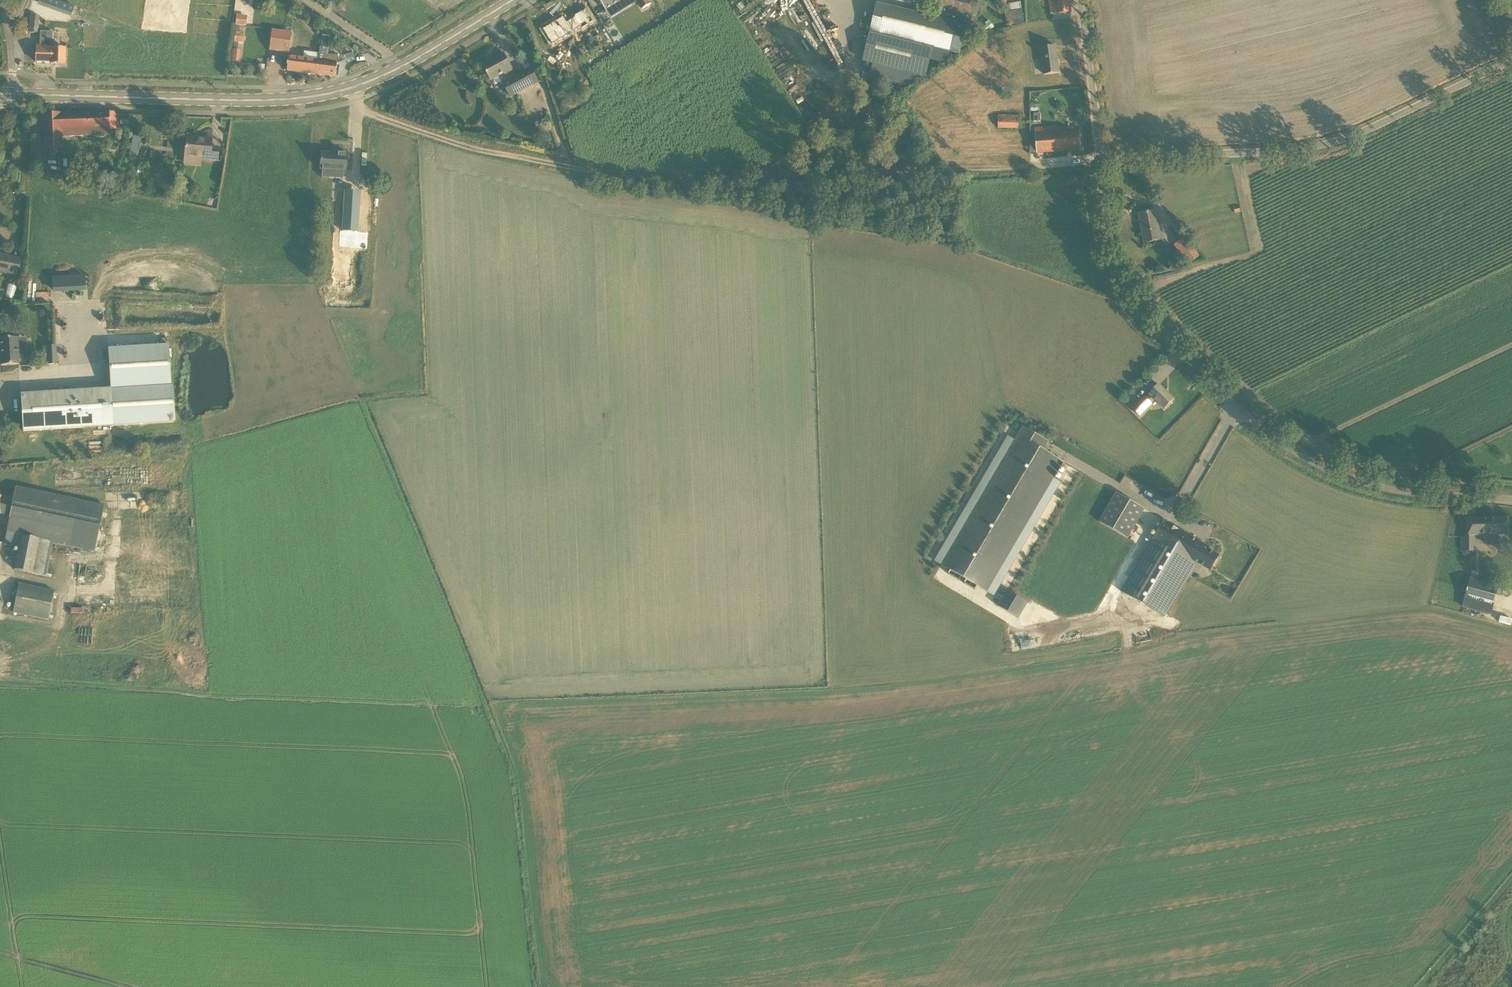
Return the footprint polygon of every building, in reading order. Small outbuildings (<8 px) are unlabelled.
[(606,10),(623,0),(600,0),(606,10)] [(643,9),(651,4),(649,0),(637,0),(643,9)] [(931,17),(878,4),(870,32),(933,47),(959,54),(966,26),(964,25),(967,14),(968,14),(971,0),(935,0),(931,17)] [(1050,15),(1071,13),(1070,0),(1049,0),(1050,15)] [(745,6),(742,2),(737,6),(740,10),(745,6)] [(1005,12),(1007,26),(1025,23),(1023,9),(1022,9),(1020,2),(1009,4),(1009,6),(1005,6),(1006,12),(1005,12)] [(546,23),(538,28),(548,43),(568,30),(575,26),(587,20),(582,8),(570,14),(570,15),(562,20),(559,15),(551,20),(551,19),(545,22),(546,23)] [(30,15),(30,20),(29,33),(38,33),(39,20),(39,16),(30,15)] [(247,26),(248,16),(236,15),(235,25),(247,26)] [(290,52),(292,32),(272,30),(270,49),(290,52)] [(52,48),(52,32),(40,31),(40,45),(36,45),(36,62),(51,62),(51,63),(65,64),(65,49),(52,48)] [(243,43),(244,33),(235,32),(234,42),(243,43)] [(926,76),(933,47),(870,32),(863,61),(874,64),(871,75),(914,86),(926,76)] [(349,46),(341,46),(340,54),(348,55),(349,46)] [(1055,46),(1041,48),(1044,75),(1059,73),(1055,46)] [(318,59),(288,56),(287,70),(335,77),(337,62),(336,62),(337,55),(324,53),(325,47),(320,47),(318,59)] [(233,48),(231,61),(241,62),(243,49),(233,48)] [(512,69),(504,54),(483,65),(491,79),(504,72),(508,80),(503,83),(511,97),(539,82),(531,68),(515,76),(512,69)] [(43,114),(45,152),(62,152),(61,135),(70,135),(70,131),(110,129),(109,111),(43,114)] [(998,114),(998,128),(1019,128),(1019,115),(998,114)] [(1054,126),(1034,128),(1036,152),(1039,152),(1039,153),(1045,152),(1045,151),(1081,148),(1080,132),(1064,133),(1063,128),(1055,128),(1054,126)] [(126,153),(138,156),(142,136),(130,134),(126,153)] [(209,160),(217,161),(219,148),(211,147),(212,139),(202,138),(202,140),(186,138),(185,155),(209,158),(209,160)] [(321,153),(320,169),(322,169),(343,170),(346,171),(347,152),(337,152),(337,154),(321,153)] [(191,196),(195,185),(186,183),(183,193),(191,196)] [(336,190),(334,281),(364,281),(366,190),(336,190)] [(1145,243),(1161,240),(1155,211),(1139,214),(1145,243)] [(1200,255),(1186,236),(1174,245),(1189,264),(1200,255)] [(18,276),(21,259),(2,256),(0,255),(0,272),(18,276)] [(19,364),(18,354),(21,354),(22,352),(22,348),(20,346),(18,346),(17,337),(0,338),(0,340),(2,365),(19,364)] [(108,348),(111,389),(21,394),(23,431),(173,422),(169,345),(108,348)] [(56,346),(49,346),(50,353),(47,354),(48,364),(57,364),(56,346)] [(1159,385),(1150,394),(1151,395),(1147,399),(1144,396),(1133,408),(1141,416),(1152,404),(1151,403),(1155,399),(1165,409),(1174,399),(1159,385)] [(1022,426),(941,565),(993,595),(995,591),(990,588),(1064,461),(1044,450),(1049,441),(1022,426)] [(10,518),(4,545),(18,548),(14,569),(32,573),(39,537),(53,540),(53,542),(70,545),(95,550),(104,506),(78,501),(16,488),(10,516),(10,518)] [(1128,539),(1145,509),(1116,492),(1099,522),(1128,539)] [(169,494),(159,501),(162,504),(171,498),(169,494)] [(1466,518),(1467,535),(1484,535),(1484,536),(1499,536),(1499,534),(1508,534),(1507,517),(1466,518)] [(1204,545),(1163,521),(1122,592),(1148,607),(1154,611),(1167,619),(1198,563),(1211,570),(1220,556),(1203,546),(1204,545)] [(1462,535),(1461,551),(1475,551),(1475,535),(1462,535)] [(39,537),(32,573),(46,576),(53,542),(53,540),(39,537)] [(1469,577),(1464,597),(1462,605),(1491,613),(1499,585),(1469,577)] [(13,612),(48,619),(54,591),(18,584),(13,612)] [(1008,589),(1000,607),(1022,618),(1031,601),(1008,589)]
